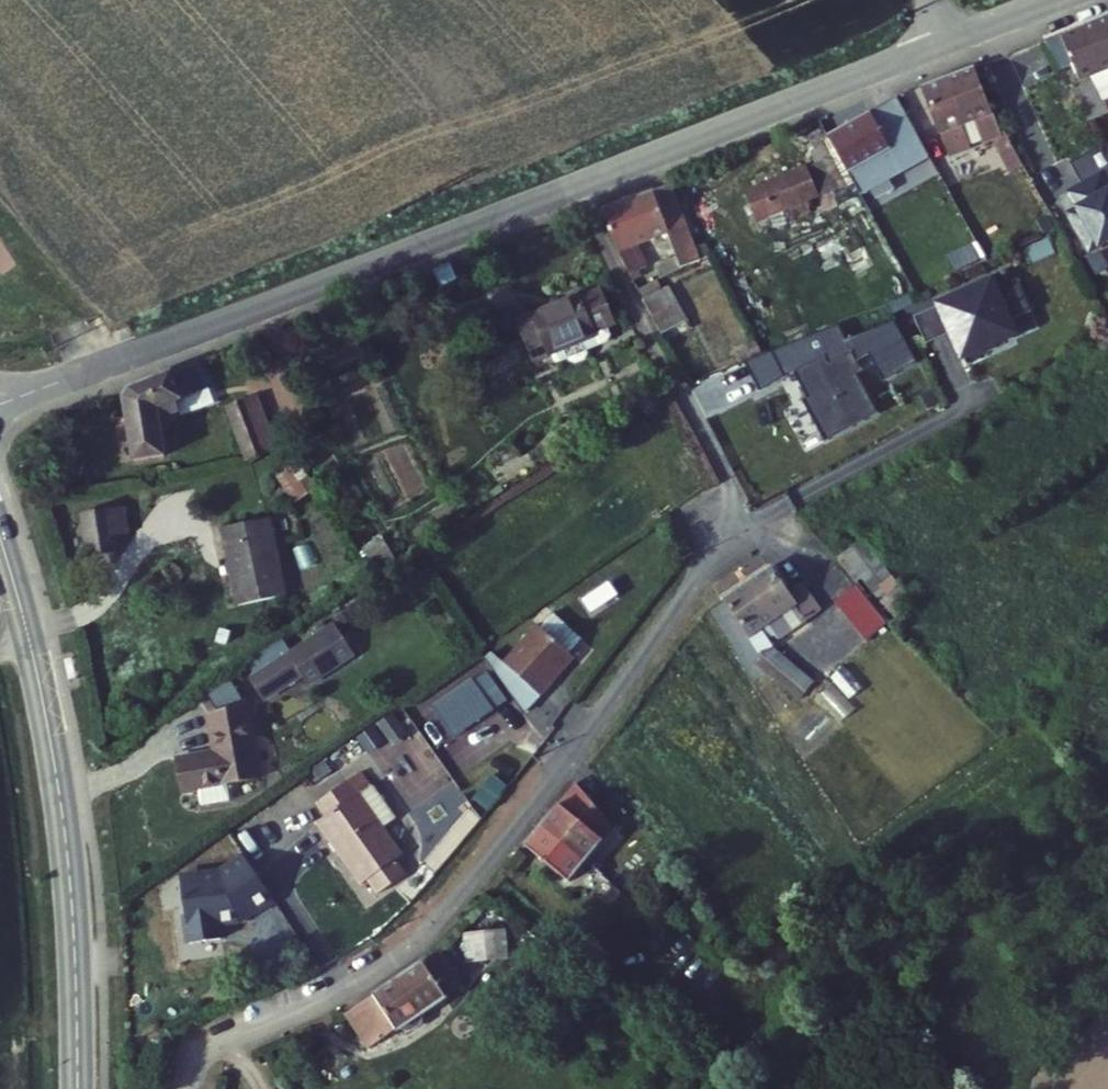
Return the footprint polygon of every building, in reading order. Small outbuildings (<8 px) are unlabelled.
[(1100,16),(1033,42),(1051,71),(1061,67),(1067,84),(1061,88),(1079,118),(1100,106),(1094,96),(1107,87),(1107,37),(1100,16)] [(979,137),(990,133),(976,98),(965,70),(911,91),(938,156),(960,146),(951,124),(971,115),(979,137)] [(817,143),(849,192),(918,152),(887,101),(817,143)] [(999,130),(990,133),(994,141),(1004,137),(1003,136),(999,130)] [(1004,137),(994,141),(999,155),(1012,150),(1004,137)] [(1100,172),(1069,192),(1079,207),(1083,214),(1075,219),(1092,248),(1107,238),(1107,185),(1100,172)] [(774,223),(813,207),(800,175),(756,194),(774,223)] [(672,273),(702,260),(695,248),(689,250),(664,195),(662,192),(592,220),(607,256),(619,277),(633,270),(625,253),(657,239),(672,273)] [(749,233),(774,223),(756,194),(736,202),(749,233)] [(1070,212),(1075,219),(1083,214),(1079,207),(1070,212)] [(987,282),(936,304),(948,331),(955,329),(959,339),(952,341),(960,360),(979,352),(977,347),(1009,333),(1003,322),(1028,312),(1016,284),(992,294),(987,282)] [(628,292),(633,300),(650,292),(646,284),(628,292)] [(658,288),(650,292),(633,300),(659,342),(677,335),(658,288)] [(921,343),(948,331),(936,304),(909,315),(921,343)] [(587,341),(595,338),(583,305),(563,312),(562,310),(510,329),(536,364),(538,364),(541,371),(550,368),(551,372),(556,374),(565,371),(567,366),(566,362),(588,354),(591,350),(587,341)] [(891,320),(844,339),(836,325),(742,364),(757,395),(792,381),(806,407),(801,410),(823,451),(880,421),(853,372),(859,369),(854,360),(866,353),(879,378),(913,360),(891,320)] [(536,364),(510,329),(498,334),(512,373),(536,364)] [(171,414),(238,389),(227,362),(125,404),(134,476),(138,475),(164,469),(153,436),(176,426),(171,414)] [(356,388),(344,390),(352,441),(389,435),(385,413),(361,417),(356,388)] [(249,471),(274,461),(251,407),(241,412),(249,472),(249,471)] [(249,472),(241,412),(222,420),(245,473),(249,472)] [(115,526),(98,528),(102,556),(118,554),(115,526)] [(83,529),(92,575),(105,572),(102,556),(98,528),(83,529)] [(235,616),(281,610),(273,532),(226,535),(235,616)] [(755,645),(818,601),(810,589),(795,599),(778,574),(733,604),(730,608),(731,610),(755,645)] [(879,640),(894,625),(859,589),(845,603),(879,640)] [(764,659),(828,617),(818,601),(755,645),(764,659)] [(502,670),(537,721),(563,688),(560,686),(580,661),(543,632),(529,651),(527,650),(511,672),(504,667),(502,670)] [(275,684),(283,696),(328,665),(308,635),(226,692),(239,710),(275,684)] [(446,714),(467,746),(516,712),(509,702),(501,708),(486,685),(446,714)] [(186,789),(191,820),(193,836),(223,831),(221,818),(253,811),(242,739),(206,745),(212,785),(186,789)] [(378,895),(406,874),(397,861),(401,857),(381,828),(389,823),(391,826),(396,822),(397,815),(393,811),(390,813),(359,771),(315,805),(325,819),(319,824),(363,885),(368,882),(378,895)] [(175,822),(191,820),(186,789),(172,790),(175,822)] [(545,835),(599,876),(605,870),(591,859),(617,823),(580,795),(545,835)] [(593,884),(599,876),(545,835),(528,855),(570,889),(581,875),(593,884)] [(285,917),(255,872),(238,883),(239,887),(191,894),(201,959),(232,954),(230,938),(250,935),(264,925),(266,929),(285,917)] [(509,961),(506,930),(461,934),(464,965),(509,961)] [(439,988),(425,965),(352,1008),(373,1041),(455,991),(450,982),(439,988)]
